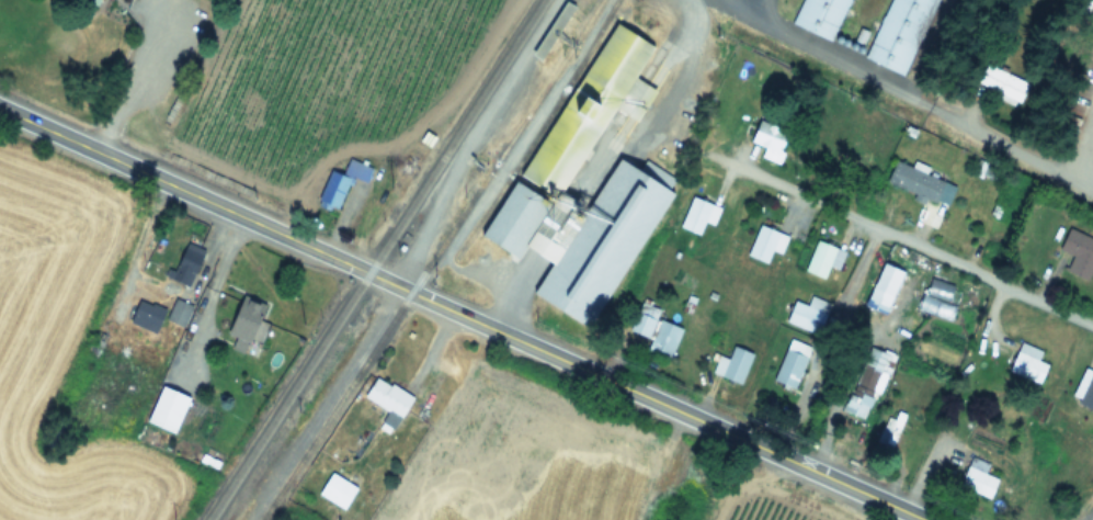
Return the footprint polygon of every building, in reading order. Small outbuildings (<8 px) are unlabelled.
[(799,29),(840,44),(857,0),(810,0),(799,29)] [(909,77),(940,0),(894,0),(869,61),(909,77)] [(589,329),(668,190),(665,190),(673,178),(641,160),(636,171),(613,158),(584,207),(561,194),(610,108),(635,122),(652,89),(635,79),(653,46),(608,21),(517,182),(511,178),(478,237),(515,259),(522,247),(548,262),(530,295),(589,329)] [(1026,83),(986,64),(975,84),(1015,105),(1026,83)] [(759,156),(777,163),(789,133),(756,120),(748,142),(763,147),(759,156)] [(884,182),(934,202),(944,178),(893,157),(884,182)] [(369,169),(344,158),(323,204),(335,210),(350,177),(364,183),(369,169)] [(697,235),(703,221),(713,225),(719,207),(690,195),(678,226),(697,235)] [(744,255),(765,263),(771,249),(779,253),(787,236),(758,224),(744,255)] [(1092,262),(1092,239),(1067,227),(1057,249),(1070,256),(1063,270),(1085,280),(1092,262)] [(844,251),(816,239),(802,270),(822,279),(828,265),(836,269),(844,251)] [(203,252),(185,242),(173,264),(181,269),(174,281),(184,286),(203,252)] [(806,305),(792,299),(784,321),(818,334),(828,302),(809,295),(806,305)] [(261,306),(238,297),(223,332),(234,338),(229,348),(241,353),(261,306)] [(153,332),(162,310),(136,298),(126,321),(153,332)] [(628,331),(649,338),(646,350),(670,358),(680,327),(656,319),(659,307),(638,301),(628,331)] [(179,326),(189,312),(175,303),(166,317),(179,326)] [(772,382),(795,388),(809,346),(787,338),(772,382)] [(1036,359),(1040,351),(1021,340),(1006,369),(1037,384),(1047,364),(1036,359)] [(726,358),(717,354),(709,372),(739,384),(751,353),(731,344),(726,358)] [(840,409),(863,420),(892,357),(869,346),(840,409)] [(410,395),(373,375),(361,397),(385,409),(378,422),(392,429),(410,395)] [(186,397),(160,385),(144,420),(170,433),(186,397)] [(875,441),(889,448),(904,415),(891,408),(875,441)] [(988,463),(969,455),(956,484),(988,497),(997,478),(983,472),(988,463)] [(341,509),(354,487),(329,472),(316,494),(341,509)]
